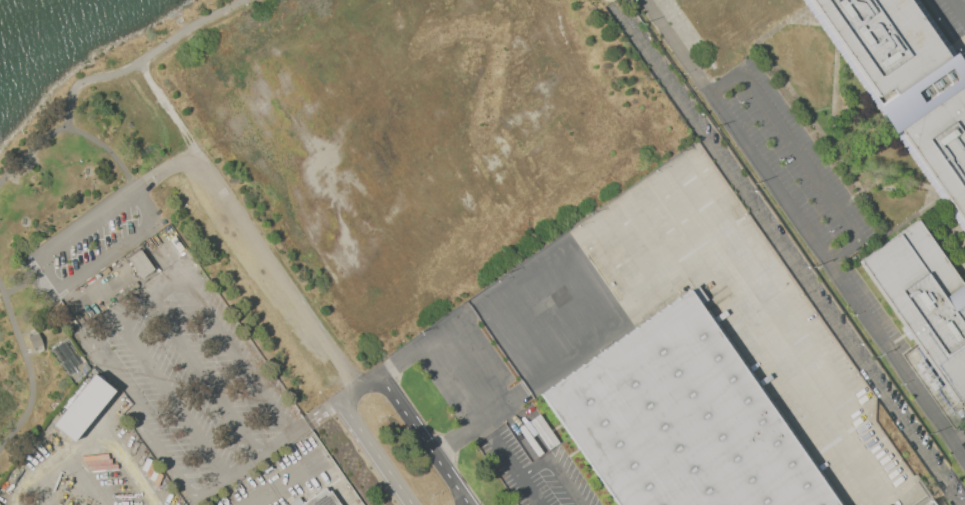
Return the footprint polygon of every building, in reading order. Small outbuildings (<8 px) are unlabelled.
[(887,103),(817,0),(916,0),(954,57),(887,103)] [(964,217),(964,85),(903,128),(964,217)] [(921,222),(964,284),(964,401),(963,402),(864,263),(921,222)] [(127,259),(140,250),(154,269),(141,278),(127,259)] [(614,504),(838,504),(688,288),(537,393),(614,504)] [(34,350),(29,337),(38,334),(43,346),(34,350)] [(73,442),(52,425),(94,374),(114,391),(73,442)] [(330,490),(340,504),(299,504),(324,488),(327,492),(330,490)] [(940,495),(924,504),(946,504),(940,495)]
